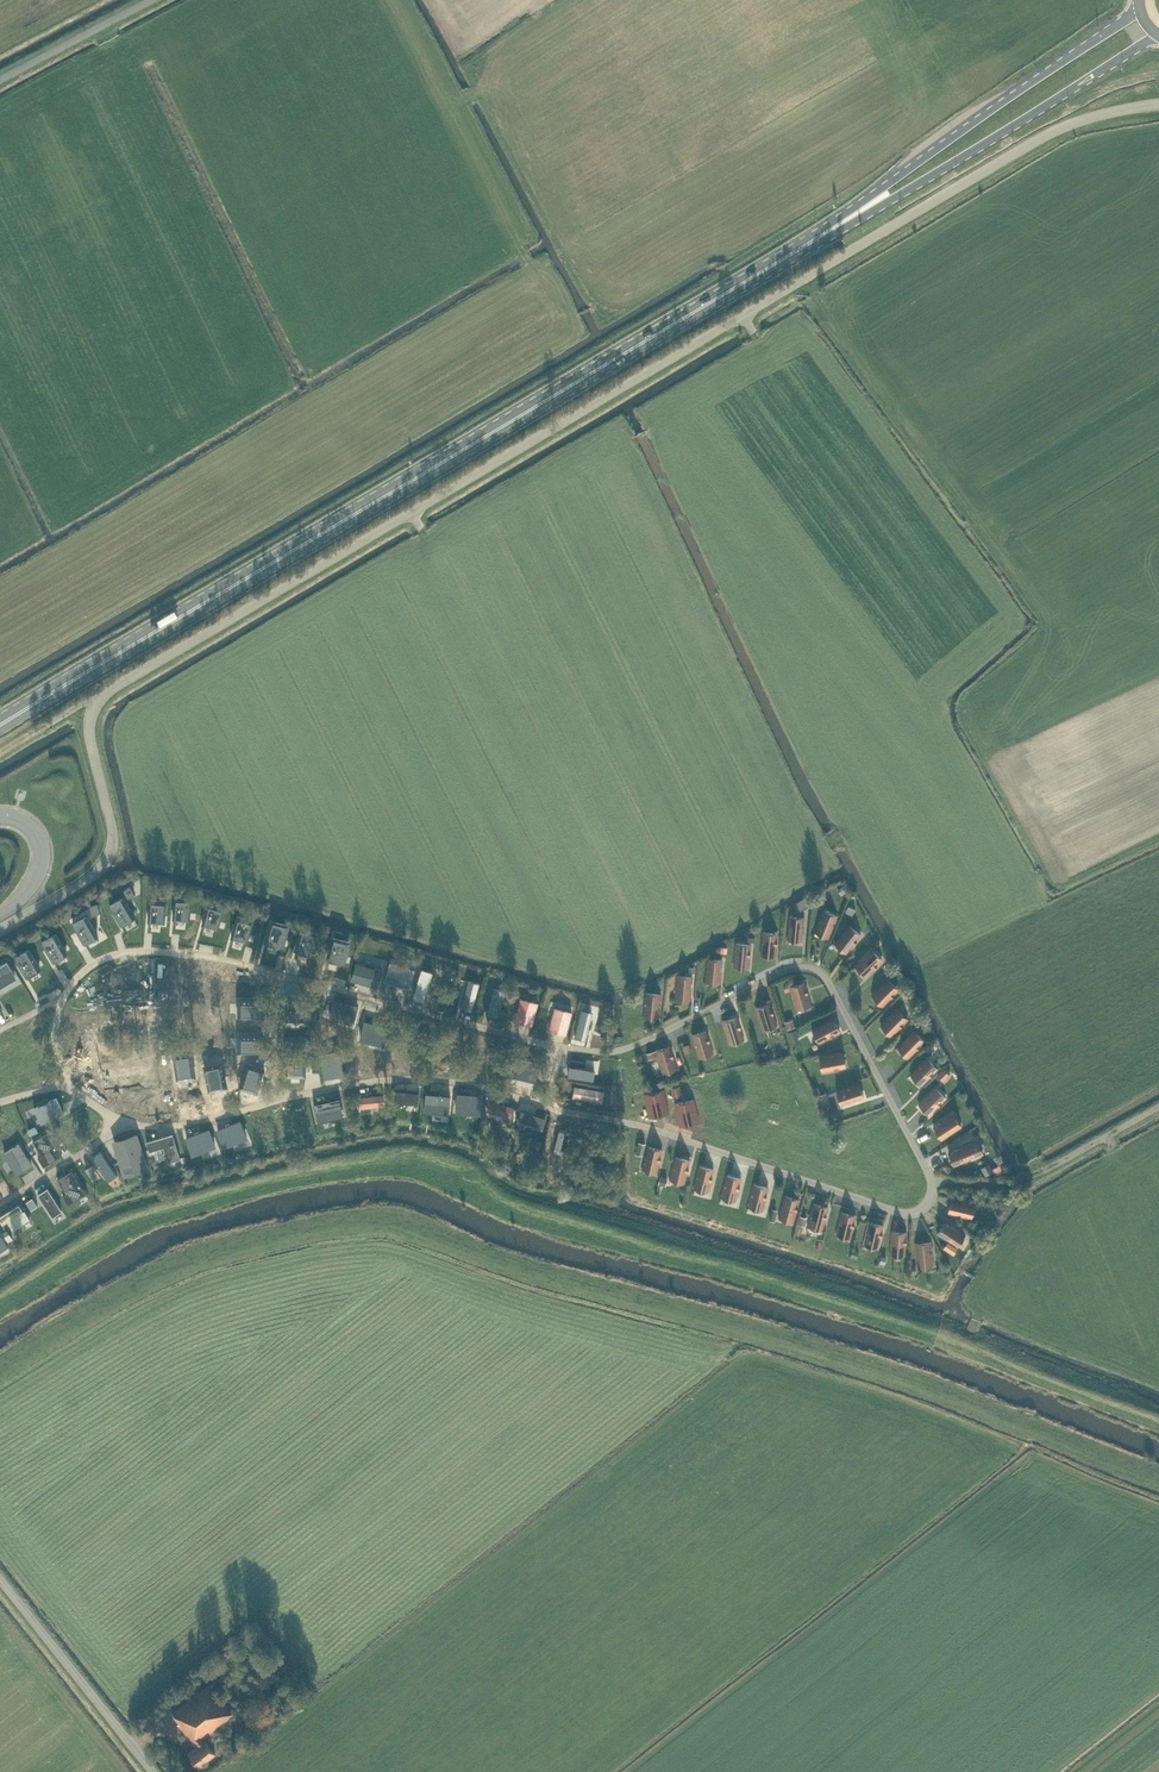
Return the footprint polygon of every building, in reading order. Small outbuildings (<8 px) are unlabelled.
[(130,886),(124,890),(127,897),(134,893),(130,886)] [(153,889),(153,896),(160,897),(161,889),(153,889)] [(173,919),(189,920),(191,897),(174,896),(173,919)] [(135,916),(123,897),(109,905),(120,925),(135,916)] [(149,899),(148,921),(164,922),(166,900),(149,899)] [(224,907),(208,902),(202,924),(218,928),(224,907)] [(98,904),(90,906),(93,914),(100,911),(98,904)] [(855,909),(848,906),(845,911),(852,914),(855,909)] [(828,937),(837,916),(823,910),(815,932),(828,937)] [(83,943),(98,935),(86,915),(72,924),(83,943)] [(247,941),(253,920),(237,915),(231,937),(247,941)] [(802,940),(804,917),(789,916),(787,939),(802,940)] [(265,941),(282,946),(288,924),(271,919),(265,941)] [(846,953),(861,934),(849,925),(835,943),(846,953)] [(318,932),(302,928),(296,950),(312,954),(318,932)] [(775,956),(778,933),(763,932),(760,955),(775,956)] [(42,942),(53,961),(68,953),(56,933),(42,942)] [(349,940),(333,935),(327,957),(343,962),(349,940)] [(875,947),(881,940),(877,937),(872,944),(875,947)] [(749,967),(751,944),(736,943),(734,966),(749,967)] [(29,949),(15,957),(26,977),(41,968),(29,949)] [(865,976),(882,959),(871,949),(855,965),(865,976)] [(720,983),(722,960),(707,958),(705,982),(720,983)] [(16,976),(7,961),(0,966),(0,985),(16,976)] [(381,968),(355,961),(351,979),(377,986),(381,968)] [(390,962),(385,979),(409,987),(414,969),(390,962)] [(435,967),(422,963),(411,999),(425,1003),(435,967)] [(677,975),(675,999),(690,1000),(692,977),(677,975)] [(872,995),(882,1006),(899,989),(888,979),(872,995)] [(468,980),(461,1008),(471,1011),(478,983),(468,980)] [(797,1009),(811,1005),(804,982),(790,987),(797,1009)] [(506,988),(495,986),(488,1013),(498,1016),(506,988)] [(659,1017),(661,994),(646,992),(644,1016),(659,1017)] [(286,1020),(303,1021),(303,997),(286,997),(286,1020)] [(237,1016),(264,1017),(264,998),(237,998),(237,1016)] [(329,1014),(352,1020),(356,1004),(333,998),(329,1014)] [(538,1003),(521,998),(515,1020),(532,1025),(538,1003)] [(763,1030),(777,1025),(770,1003),(756,1007),(763,1030)] [(566,1034),(572,1012),(555,1007),(549,1030),(566,1034)] [(582,1008),(575,1036),(585,1038),(592,1011),(582,1008)] [(891,1036),(908,1019),(897,1009),(881,1025),(891,1036)] [(730,1044),(744,1039),(737,1017),(723,1021),(730,1044)] [(819,1043),(840,1032),(833,1018),(812,1029),(819,1043)] [(794,1025),(792,1019),(785,1021),(787,1028),(794,1025)] [(387,1026),(364,1020),(360,1036),(383,1042),(387,1026)] [(796,1028),(788,1031),(792,1042),(800,1040),(796,1028)] [(699,1057),(713,1053),(706,1030),(692,1035),(699,1057)] [(908,1058),(924,1041),(914,1031),(897,1047),(908,1058)] [(263,1033),(235,1033),(235,1052),(263,1052),(263,1033)] [(689,1043),(683,1045),(685,1052),(691,1050),(689,1043)] [(925,1048),(929,1052),(934,1047),(929,1043),(925,1048)] [(657,1056),(662,1073),(677,1068),(670,1046),(656,1050),(657,1056)] [(187,1048),(174,1050),(170,1056),(174,1077),(180,1082),(193,1080),(196,1076),(192,1050),(187,1048)] [(656,1050),(647,1053),(649,1059),(657,1056),(656,1050)] [(303,1075),(304,1051),(287,1051),(287,1075),(303,1075)] [(341,1075),(337,1051),(320,1055),(325,1078),(341,1075)] [(822,1072),(845,1067),(842,1053),(820,1057),(822,1072)] [(512,1073),(535,1079),(539,1062),(516,1057),(512,1073)] [(649,1060),(652,1071),(658,1069),(656,1058),(649,1060)] [(921,1085),(937,1069),(927,1058),(910,1075),(921,1085)] [(221,1060),(201,1064),(207,1092),(227,1087),(221,1060)] [(263,1067),(245,1062),(238,1086),(256,1092),(263,1067)] [(570,1065),(568,1075),(594,1079),(595,1069),(570,1065)] [(102,1069),(91,1071),(94,1095),(105,1094),(102,1069)] [(950,1074),(944,1069),(938,1075),(944,1080),(950,1074)] [(603,1100),(605,1089),(575,1084),(574,1096),(603,1100)] [(837,1091),(841,1105),(864,1098),(859,1084),(849,1087),(837,1091)] [(680,1086),(670,1088),(672,1096),(682,1094),(680,1086)] [(929,1114),(946,1098),(935,1087),(919,1104),(929,1114)] [(418,1092),(394,1090),(392,1101),(417,1103),(418,1092)] [(664,1091),(644,1095),(649,1116),(668,1112),(664,1091)] [(826,1092),(818,1095),(820,1101),(828,1099),(826,1092)] [(383,1093),(357,1096),(358,1108),(385,1105),(383,1093)] [(427,1093),(425,1110),(449,1112),(450,1096),(427,1093)] [(457,1093),(455,1109),(479,1111),(480,1095),(457,1093)] [(41,1123),(63,1113),(56,1098),(34,1108),(41,1123)] [(318,1121),(342,1116),(339,1099),(314,1105),(318,1121)] [(678,1124),(697,1120),(692,1100),(673,1104),(678,1124)] [(504,1114),(502,1121),(509,1122),(513,1106),(506,1104),(490,1101),(488,1110),(504,1114)] [(521,1109),(518,1118),(543,1126),(546,1117),(521,1109)] [(942,1139),(961,1127),(953,1114),(934,1127),(942,1139)] [(227,1126),(217,1130),(224,1145),(246,1137),(240,1121),(230,1125),(229,1122),(226,1123),(227,1126)] [(186,1138),(192,1154),(214,1145),(208,1130),(199,1133),(197,1130),(194,1131),(195,1135),(186,1138)] [(38,1157),(44,1166),(62,1155),(56,1146),(47,1131),(32,1140),(42,1155),(38,1157)] [(161,1136),(146,1141),(149,1150),(164,1145),(169,1161),(180,1158),(172,1133),(161,1136)] [(133,1139),(115,1145),(124,1171),(142,1165),(133,1139)] [(540,1149),(542,1141),(535,1139),(534,1147),(540,1149)] [(949,1152),(954,1166),(982,1154),(977,1140),(949,1152)] [(18,1143),(4,1152),(18,1173),(32,1164),(18,1143)] [(657,1172),(662,1150),(648,1146),(642,1169),(657,1172)] [(108,1180),(117,1174),(101,1150),(93,1156),(108,1180)] [(684,1183),(690,1160),(675,1157),(670,1179),(684,1183)] [(989,1162),(981,1167),(986,1175),(994,1170),(992,1168),(989,1162)] [(999,1164),(992,1168),(994,1170),(996,1174),(1002,1171),(999,1164)] [(714,1169),(699,1166),(694,1188),(708,1192),(714,1169)] [(87,1193),(81,1184),(72,1169),(57,1178),(66,1193),(63,1195),(69,1204),(87,1193)] [(741,1178),(727,1175),(721,1198),(736,1201),(741,1178)] [(658,1183),(665,1185),(667,1178),(660,1176),(658,1183)] [(768,1187),(754,1184),(748,1207),(763,1210),(768,1187)] [(46,1206),(53,1216),(61,1210),(47,1188),(38,1193),(46,1206)] [(793,1222),(799,1199),(785,1195),(779,1218),(793,1222)] [(33,1197),(27,1201),(32,1209),(38,1205),(33,1197)] [(952,1198),(948,1213),(971,1218),(974,1204),(952,1198)] [(0,1216),(0,1219),(3,1224),(8,1220),(13,1228),(30,1218),(25,1210),(24,1210),(20,1203),(0,1216)] [(822,1229),(828,1207),(813,1203),(808,1226),(822,1229)] [(850,1238),(856,1216),(841,1212),(836,1235),(850,1238)] [(946,1221),(937,1234),(948,1241),(957,1247),(958,1244),(961,1246),(966,1238),(963,1237),(965,1234),(946,1221)] [(878,1248),(884,1225),(869,1222),(864,1244),(878,1248)] [(905,1255),(906,1232),(891,1231),(890,1254),(905,1255)] [(8,1246),(0,1233),(0,1251),(8,1246)] [(948,1241),(943,1247),(952,1253),(957,1247),(948,1241)] [(916,1243),(918,1266),(933,1265),(930,1242),(916,1243)] [(199,1765),(215,1752),(205,1740),(208,1737),(211,1741),(221,1733),(219,1730),(216,1732),(213,1728),(233,1712),(210,1683),(173,1712),(180,1721),(178,1723),(197,1746),(189,1752),(194,1759),(192,1760),(196,1765),(198,1764),(199,1765)]
